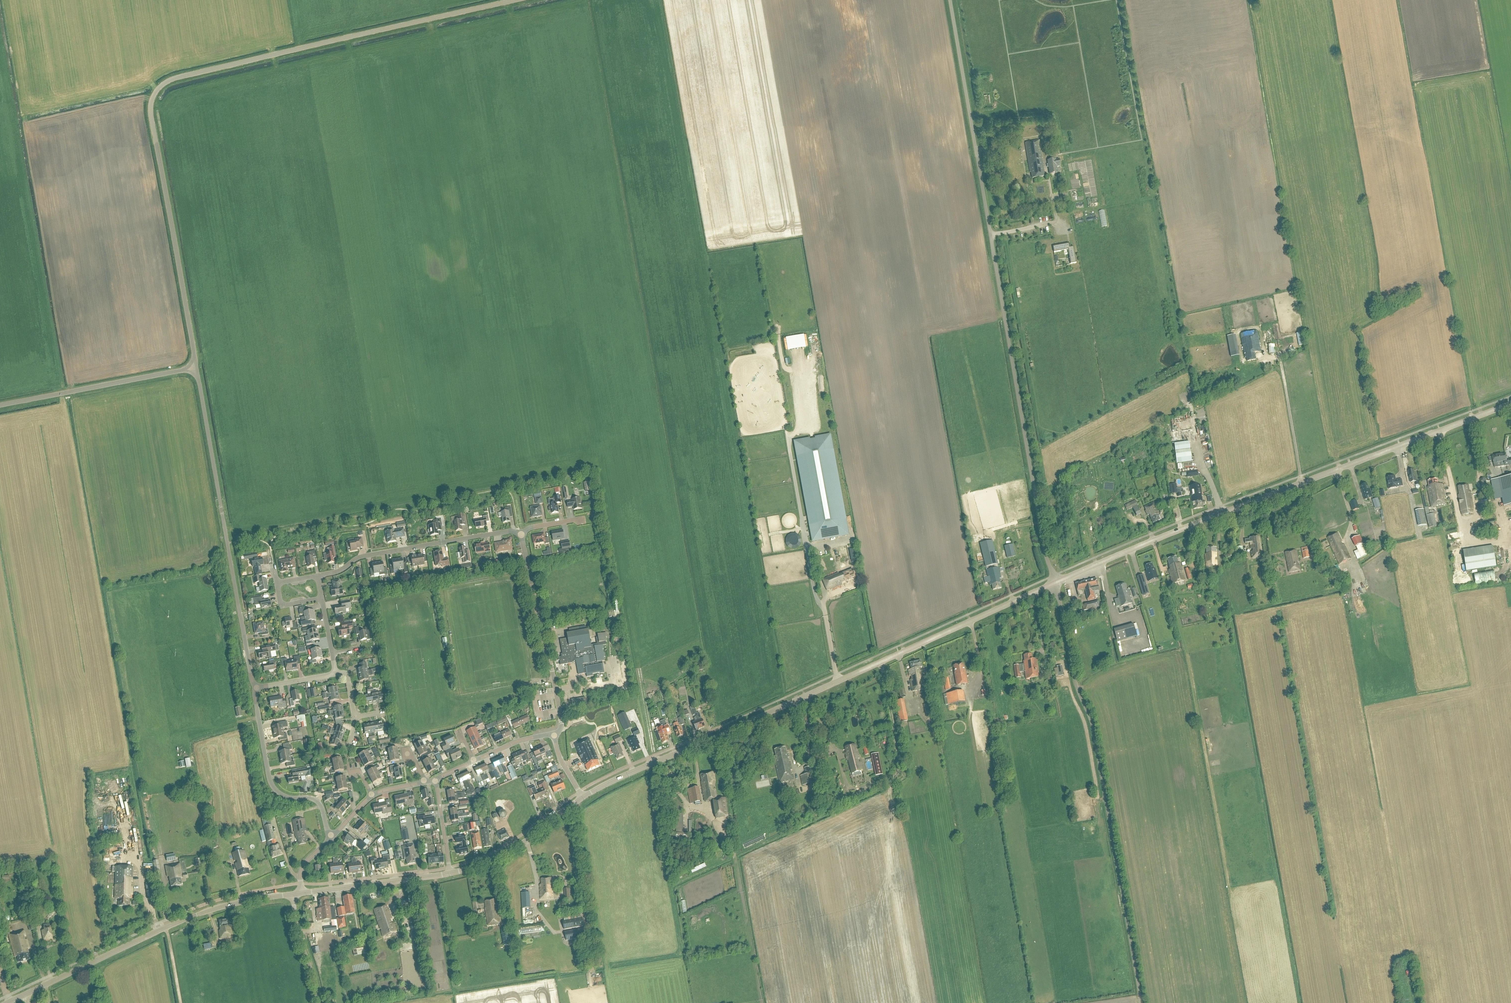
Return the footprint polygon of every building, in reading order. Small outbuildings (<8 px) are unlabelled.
[(1045,177),(1043,166),(1039,142),(1026,144),(1030,173),(1032,173),(1033,179),(1045,177)] [(1047,161),(1049,175),(1058,174),(1057,167),(1060,167),(1059,159),(1047,161)] [(1059,194),(1060,200),(1066,199),(1067,204),(1069,203),(1067,192),(1064,192),(1064,193),(1059,194)] [(1069,248),(1069,244),(1053,247),(1054,253),(1068,250),(1070,264),(1076,263),(1073,248),(1069,248)] [(1247,360),(1247,362),(1256,360),(1255,354),(1261,352),(1257,331),(1241,334),(1246,361),(1247,360)] [(1235,335),(1227,337),(1231,357),(1239,356),(1235,335)] [(829,437),(795,443),(813,541),(847,534),(829,437)] [(1189,443),(1174,444),(1176,459),(1180,459),(1181,463),(1192,462),(1191,457),(1189,443)] [(1499,456),(1500,463),(1501,467),(1505,467),(1510,466),(1510,459),(1507,460),(1506,454),(1499,456)] [(1411,483),(1416,482),(1414,471),(1408,472),(1411,483)] [(1498,479),(1500,485),(1502,499),(1504,506),(1505,506),(1510,505),(1510,476),(1498,479)] [(1396,481),(1395,477),(1387,478),(1388,485),(1389,490),(1397,488),(1403,487),(1402,480),(1396,481)] [(1438,485),(1437,480),(1428,481),(1429,487),(1427,487),(1431,507),(1446,504),(1446,502),(1444,502),(1444,499),(1445,498),(1442,485),(1438,485)] [(1365,500),(1373,498),(1371,490),(1369,490),(1368,484),(1362,486),(1363,491),(1362,491),(1365,500)] [(1170,495),(1177,494),(1176,485),(1169,486),(1170,495)] [(1191,498),(1202,496),(1200,485),(1189,487),(1189,489),(1190,492),(1191,498)] [(1462,511),(1463,515),(1474,514),(1473,509),(1474,509),(1471,491),(1469,491),(1468,485),(1458,487),(1459,495),(1458,495),(1461,511),(1462,511)] [(559,513),(557,504),(561,503),(560,496),(554,497),(554,499),(548,500),(549,505),(550,505),(550,508),(549,508),(549,509),(549,512),(550,512),(551,512),(552,514),(559,513)] [(1202,496),(1191,498),(1193,510),(1203,509),(1203,505),(1205,505),(1205,502),(1202,502),(1202,498),(1202,496)] [(573,507),(574,510),(582,509),(580,498),(572,500),(572,501),(567,502),(568,508),(573,507)] [(1375,509),(1376,509),(1380,508),(1381,507),(1378,499),(1372,500),(1375,509)] [(1125,506),(1127,510),(1127,511),(1132,508),(1136,516),(1141,514),(1137,506),(1138,506),(1135,501),(1125,506)] [(1350,503),(1353,511),(1359,509),(1356,501),(1350,503)] [(1153,523),(1160,520),(1161,521),(1163,520),(1163,519),(1162,515),(1159,517),(1158,515),(1159,514),(1158,511),(1154,503),(1144,507),(1146,511),(1145,511),(1148,516),(1149,515),(1153,523)] [(499,518),(502,517),(503,524),(511,522),(509,516),(513,515),(511,507),(505,509),(505,512),(502,513),(498,514),(499,518)] [(539,517),(539,516),(542,516),(540,507),(531,508),(532,512),(531,513),(532,515),(533,516),(533,517),(535,517),(536,518),(539,517)] [(1416,511),(1419,527),(1426,526),(1423,510),(1416,511)] [(1426,515),(1429,528),(1437,527),(1434,514),(1426,515)] [(462,531),(462,526),(461,522),(464,522),(463,515),(455,517),(456,522),(454,522),(456,532),(462,531)] [(475,521),(476,528),(487,526),(486,523),(489,522),(488,516),(483,517),(484,520),(475,521)] [(438,535),(438,532),(441,531),(441,529),(439,521),(434,522),(434,524),(432,524),(432,525),(432,526),(428,526),(429,530),(428,530),(428,531),(428,533),(429,534),(430,534),(430,536),(438,535)] [(405,537),(403,530),(394,531),(385,532),(386,537),(388,543),(396,542),(396,539),(405,537)] [(552,533),(553,541),(564,539),(563,531),(552,533)] [(1339,565),(1340,564),(1351,559),(1344,546),(1344,545),(1342,545),(1341,543),(1342,542),(1338,533),(1327,539),(1339,565)] [(545,538),(544,534),(533,536),(534,544),(545,542),(546,544),(549,544),(548,538),(545,538)] [(1360,536),(1352,540),(1356,548),(1356,547),(1363,544),(1364,544),(1360,536)] [(1251,552),(1252,559),(1263,558),(1259,537),(1249,538),(1249,540),(1245,540),(1245,544),(1249,543),(1250,549),(1253,549),(1254,552),(1251,552)] [(349,544),(350,551),(350,552),(351,552),(357,551),(356,549),(359,548),(358,546),(362,545),(361,539),(355,540),(355,543),(349,544)] [(495,544),(497,553),(508,551),(508,550),(512,549),(511,540),(506,541),(506,542),(495,544)] [(1001,589),(999,579),(1001,579),(992,541),(980,544),(986,571),(988,577),(983,578),(985,584),(989,583),(990,586),(991,585),(993,590),(1001,589)] [(561,543),(563,550),(564,549),(564,553),(571,552),(569,542),(565,543),(561,543)] [(476,546),(477,554),(490,552),(489,544),(476,546)] [(1363,544),(1356,547),(1358,551),(1361,558),(1368,555),(1363,544)] [(1007,559),(1015,557),(1012,545),(1004,547),(1007,559)] [(1214,561),(1214,558),(1216,558),(1216,554),(1217,554),(1216,547),(1206,548),(1206,554),(1205,554),(1205,558),(1206,560),(1207,568),(1217,566),(1216,561),(1214,561)] [(1463,551),(1466,572),(1496,567),(1493,547),(1463,551)] [(328,554),(326,554),(324,555),(325,561),(327,561),(328,564),(334,563),(333,559),(333,555),(335,554),(334,548),(327,549),(328,554)] [(467,556),(466,548),(460,549),(461,559),(463,559),(464,563),(471,562),(470,556),(467,556)] [(306,558),(308,568),(314,567),(313,558),(316,558),(315,551),(307,553),(308,558),(306,558)] [(1285,553),(1289,573),(1300,571),(1296,551),(1285,553)] [(443,560),(441,552),(434,553),(436,567),(442,566),(442,567),(449,566),(448,559),(443,560)] [(422,555),(416,556),(418,566),(424,565),(424,563),(427,562),(425,556),(423,556),(422,555)] [(418,566),(416,556),(410,557),(411,558),(408,559),(409,565),(412,565),(412,567),(418,566)] [(1169,571),(1170,575),(1176,573),(1175,569),(1181,567),(1180,563),(1179,563),(1177,557),(1167,559),(1170,570),(1169,571)] [(254,567),(255,572),(256,576),(262,575),(261,571),(260,566),(263,565),(262,558),(251,560),(253,567),(254,567)] [(279,562),(281,572),(288,571),(288,570),(295,568),(294,559),(279,562)] [(402,559),(397,560),(399,570),(404,569),(404,573),(407,573),(406,565),(403,565),(402,559)] [(399,570),(397,560),(392,561),(393,567),(390,568),(391,575),(394,574),(393,571),(399,570)] [(377,563),(379,576),(384,575),(384,576),(387,575),(386,568),(383,569),(382,562),(377,563)] [(371,577),(374,577),(379,577),(379,576),(377,563),(372,564),(373,571),(370,571),(371,577)] [(1152,564),(1145,566),(1146,571),(1145,572),(1147,578),(1157,575),(1155,569),(1154,569),(1152,564)] [(1176,573),(1170,575),(1173,585),(1185,581),(1181,567),(1175,569),(1176,573)] [(849,579),(855,577),(852,570),(842,574),(841,572),(831,576),(827,577),(827,578),(822,580),(827,591),(831,589),(832,589),(846,584),(846,582),(850,580),(849,579)] [(1474,573),(1475,584),(1495,581),(1494,570),(1474,573)] [(260,580),(259,577),(253,578),(254,584),(258,583),(260,592),(268,591),(266,579),(260,580)] [(331,597),(332,597),(342,595),(341,587),(339,580),(332,581),(333,588),(330,588),(331,597)] [(1099,595),(1096,580),(1075,585),(1078,597),(1083,596),(1082,591),(1085,591),(1088,601),(1095,600),(1094,596),(1099,595)] [(1149,590),(1146,581),(1139,583),(1142,592),(1148,590),(1149,590)] [(1127,591),(1125,584),(1116,587),(1118,597),(1117,597),(1120,608),(1132,604),(1128,590),(1127,591)] [(249,604),(254,603),(254,606),(260,605),(261,609),(271,607),(270,601),(263,602),(262,597),(253,599),(248,600),(249,604)] [(335,615),(336,615),(335,616),(336,619),(342,618),(341,614),(346,614),(345,609),(350,608),(349,601),(340,602),(341,606),(333,607),(335,615)] [(1088,610),(1088,613),(1101,610),(1099,602),(1082,606),(1083,611),(1088,610)] [(304,615),(304,618),(315,616),(314,611),(307,612),(306,609),(299,610),(300,615),(304,615)] [(301,627),(310,625),(309,625),(309,622),(315,621),(316,621),(315,616),(304,618),(301,618),(302,622),(302,623),(300,623),(301,627)] [(292,625),(291,618),(284,619),(285,622),(282,623),(283,627),(286,627),(286,629),(290,629),(291,632),(297,631),(296,624),(292,625)] [(341,628),(337,628),(339,637),(349,635),(348,629),(352,629),(351,623),(351,622),(343,624),(341,624),(341,628)] [(261,636),(268,635),(267,630),(264,630),(263,623),(253,624),(255,634),(260,633),(261,636)] [(1133,624),(1114,630),(1117,642),(1137,636),(1133,624)] [(307,634),(308,637),(318,635),(317,630),(310,631),(310,628),(302,629),(303,632),(304,632),(304,634),(307,634)] [(360,641),(366,640),(367,641),(372,640),(371,633),(370,634),(368,628),(364,628),(365,632),(359,633),(358,628),(355,628),(356,635),(359,635),(360,641)] [(604,658),(605,657),(604,653),(603,654),(603,650),(604,650),(603,646),(606,645),(606,642),(607,642),(606,638),(607,638),(606,634),(598,635),(598,638),(596,638),(597,644),(591,646),(589,635),(589,630),(580,632),(579,628),(569,630),(570,634),(567,634),(568,639),(560,640),(563,655),(561,655),(562,657),(559,658),(561,666),(572,664),(571,661),(576,661),(579,675),(584,674),(584,673),(586,673),(587,677),(593,676),(593,674),(600,673),(600,674),(604,673),(603,665),(601,665),(600,662),(605,661),(604,658)] [(305,637),(305,641),(306,645),(313,644),(312,641),(319,640),(318,635),(308,637),(305,637)] [(271,656),(271,655),(270,652),(275,651),(274,645),(265,647),(265,652),(262,652),(258,653),(259,659),(268,657),(270,657),(270,656),(271,656)] [(310,651),(311,656),(322,654),(321,649),(314,650),(313,647),(307,648),(307,651),(310,651)] [(322,654),(311,656),(312,661),(309,661),(310,664),(316,663),(316,660),(323,659),(322,654)] [(1023,665),(1014,666),(1015,679),(1020,678),(1020,673),(1024,672),(1026,680),(1039,678),(1037,659),(1032,660),(1031,654),(1023,655),(1024,661),(1023,661),(1023,665)] [(294,661),(290,661),(292,671),(298,670),(297,663),(300,663),(299,657),(293,658),(294,661)] [(292,671),(290,661),(287,662),(286,659),(281,660),(282,666),(285,665),(286,672),(292,671)] [(264,672),(274,670),(274,667),(273,667),(276,666),(275,661),(268,662),(269,664),(263,665),(264,672)] [(911,670),(908,670),(909,677),(911,676),(912,680),(910,681),(912,692),(925,690),(922,672),(921,672),(920,668),(922,667),(920,662),(910,664),(911,670)] [(360,669),(357,669),(358,675),(373,673),(378,672),(378,669),(373,670),(367,671),(366,663),(359,664),(360,669)] [(964,672),(963,665),(954,667),(955,674),(954,674),(957,686),(967,684),(965,672),(964,672)] [(358,675),(359,682),(369,680),(368,677),(374,676),(373,673),(358,675)] [(322,693),(323,696),(338,694),(337,688),(327,689),(328,692),(322,693)] [(369,689),(372,704),(378,703),(378,701),(383,701),(382,693),(373,694),(372,689),(369,689)] [(290,700),(291,707),(294,707),(294,702),(299,701),(298,691),(292,692),(293,699),(290,700)] [(963,691),(946,694),(948,705),(955,704),(961,703),(965,702),(963,691)] [(330,702),(339,700),(338,694),(323,696),(323,699),(329,698),(330,702)] [(278,709),(286,707),(284,699),(281,700),(281,697),(271,698),(270,698),(270,699),(269,699),(271,710),(272,710),(271,707),(275,707),(278,707),(278,709)] [(904,700),(896,701),(900,722),(908,721),(904,700)] [(328,712),(328,716),(343,713),(342,706),(332,708),(333,711),(328,712)] [(696,718),(701,729),(705,727),(702,720),(700,721),(699,719),(700,719),(701,718),(699,714),(698,713),(697,714),(695,709),(694,710),(693,710),(695,715),(696,718)] [(335,720),(336,724),(341,724),(342,724),(341,724),(341,723),(342,722),(341,719),(344,718),(343,713),(328,716),(329,718),(334,717),(335,720)] [(299,719),(300,722),(302,722),(303,728),(306,727),(305,722),(304,716),(296,717),(297,720),(299,719)] [(527,716),(519,720),(522,725),(530,722),(527,716)] [(627,716),(619,719),(623,728),(630,724),(627,716)] [(684,725),(682,718),(678,719),(680,723),(678,724),(678,723),(673,724),(676,730),(675,730),(678,738),(683,736),(680,728),(679,726),(681,726),(684,725)] [(467,731),(470,738),(478,734),(478,733),(476,729),(479,728),(478,726),(483,723),(481,720),(481,719),(474,722),(474,723),(476,727),(475,727),(475,728),(467,731)] [(522,725),(519,720),(512,723),(514,729),(522,725)] [(272,727),(273,733),(283,731),(282,728),(288,728),(286,722),(276,724),(277,727),(272,727)] [(382,722),(375,724),(377,733),(386,731),(385,727),(382,727),(382,722)] [(489,733),(495,730),(494,728),(497,726),(498,726),(496,722),(486,726),(489,733)] [(329,728),(328,732),(343,736),(345,729),(342,728),(343,725),(342,724),(341,724),(336,724),(336,727),(335,730),(329,728)] [(368,735),(369,740),(368,740),(369,744),(372,743),(372,740),(369,725),(363,726),(364,735),(368,735)] [(660,736),(663,743),(669,741),(666,734),(670,732),(668,726),(658,730),(660,736)] [(641,749),(638,743),(639,742),(636,736),(640,734),(638,729),(632,731),(635,737),(627,740),(631,748),(632,748),(634,752),(641,749)] [(501,733),(504,739),(511,735),(509,730),(501,733)] [(284,734),(283,731),(273,733),(274,739),(279,738),(279,741),(287,740),(286,734),(284,734)] [(470,738),(473,744),(481,740),(481,739),(479,735),(482,733),(481,731),(478,733),(478,734),(470,738)] [(338,747),(340,741),(341,741),(343,736),(328,732),(327,734),(333,735),(332,738),(330,745),(338,747)] [(496,743),(504,739),(501,733),(493,737),(496,743)] [(443,752),(449,749),(450,749),(449,746),(448,746),(454,743),(455,743),(452,736),(443,740),(443,741),(445,745),(441,746),(443,752)] [(618,744),(618,743),(622,741),(619,736),(614,738),(617,745),(611,748),(614,755),(616,755),(618,760),(624,757),(621,750),(622,750),(619,744),(618,744)] [(481,740),(473,744),(476,750),(484,746),(481,741),(485,739),(484,738),(481,739),(481,740)] [(575,745),(580,755),(579,755),(581,760),(581,759),(585,766),(586,766),(588,771),(600,766),(597,761),(598,760),(589,739),(575,745)] [(417,751),(427,746),(430,744),(429,742),(425,744),(426,744),(423,746),(421,742),(414,745),(417,751)] [(845,747),(844,748),(845,750),(845,753),(844,753),(846,760),(846,761),(847,761),(848,761),(851,775),(852,774),(861,772),(862,772),(861,771),(863,770),(861,762),(859,763),(858,759),(860,759),(857,750),(855,745),(845,747)] [(279,752),(280,758),(290,757),(289,751),(292,750),(291,746),(283,748),(284,752),(279,752)] [(432,754),(429,749),(428,746),(428,747),(427,746),(417,751),(420,757),(421,756),(423,758),(432,754)] [(542,746),(537,748),(541,757),(546,755),(548,759),(551,757),(549,751),(545,753),(542,746)] [(385,758),(388,758),(388,757),(397,755),(396,748),(387,750),(388,755),(384,756),(385,758)] [(538,763),(542,761),(541,757),(537,748),(532,750),(536,757),(532,759),(535,765),(538,763)] [(776,757),(774,757),(780,783),(794,780),(793,774),(791,774),(791,771),(792,771),(790,762),(789,762),(788,758),(789,758),(790,758),(789,754),(788,754),(787,754),(785,748),(774,750),(774,751),(776,757)] [(358,756),(361,761),(369,757),(369,756),(367,753),(371,751),(370,749),(366,751),(366,752),(358,756)] [(444,752),(445,752),(448,759),(450,758),(451,762),(452,762),(452,761),(455,759),(456,760),(457,760),(462,757),(458,749),(452,752),(451,749),(444,752)] [(523,751),(518,754),(522,763),(527,761),(528,763),(531,762),(527,755),(525,756),(523,751)] [(871,755),(875,776),(883,775),(878,753),(871,755)] [(429,758),(422,762),(425,768),(436,762),(438,761),(441,760),(442,760),(439,754),(438,755),(439,757),(438,759),(431,763),(429,758)] [(513,768),(514,767),(516,770),(518,769),(517,766),(519,766),(519,765),(519,764),(522,763),(518,754),(513,756),(513,757),(514,759),(515,761),(515,762),(513,764),(512,764),(513,768)] [(369,757),(361,761),(364,767),(372,763),(370,759),(374,757),(372,755),(369,756),(369,757)] [(388,757),(388,758),(389,761),(385,762),(386,764),(390,764),(390,763),(399,761),(397,755),(388,757)] [(503,756),(497,759),(503,772),(504,772),(504,774),(508,772),(505,767),(504,767),(503,764),(506,763),(503,757),(503,756)] [(286,767),(295,766),(294,762),(291,762),(290,757),(280,758),(281,764),(286,763),(286,767)] [(332,760),(332,764),(329,765),(329,768),(333,768),(333,767),(342,765),(341,759),(332,760)] [(492,761),(492,762),(493,764),(495,768),(498,767),(501,773),(503,772),(497,759),(492,761)] [(425,768),(428,774),(435,770),(435,771),(439,769),(438,767),(434,768),(433,765),(436,763),(436,762),(425,768)] [(333,767),(333,768),(334,771),(330,772),(330,775),(335,774),(335,773),(343,771),(342,765),(333,767)] [(486,765),(480,767),(483,773),(484,775),(486,780),(488,783),(490,782),(486,772),(489,771),(487,767),(486,765)] [(375,769),(366,773),(369,779),(378,774),(377,773),(376,770),(379,768),(378,766),(374,768),(375,769)] [(398,769),(397,766),(398,766),(397,766),(389,767),(391,774),(394,773),(396,780),(402,779),(400,769),(398,769)] [(508,768),(511,775),(510,775),(512,780),(517,778),(512,766),(508,768)] [(477,776),(481,775),(481,777),(484,781),(486,780),(484,775),(483,773),(480,767),(475,770),(477,776)] [(800,776),(802,786),(815,783),(812,767),(804,768),(806,775),(800,776)] [(298,778),(301,777),(305,776),(304,770),(300,771),(292,772),(292,776),(287,777),(289,784),(298,782),(298,778)] [(378,774),(369,779),(372,784),(381,780),(378,776),(382,774),(381,772),(377,773),(378,774)] [(702,782),(700,782),(704,801),(712,800),(715,818),(716,819),(728,817),(727,804),(725,798),(724,798),(722,798),(718,799),(715,785),(715,784),(716,781),(714,772),(713,772),(700,775),(702,782)] [(469,791),(470,790),(473,789),(469,780),(471,779),(469,773),(463,776),(469,791)] [(472,796),(470,790),(469,791),(463,776),(457,778),(460,784),(463,783),(467,792),(466,792),(467,795),(472,796)] [(335,779),(336,782),(334,783),(334,784),(332,785),(333,787),(337,786),(336,785),(346,784),(344,777),(335,779)] [(558,783),(556,783),(560,791),(565,789),(561,780),(558,782),(558,783)] [(538,784),(538,785),(540,790),(539,791),(542,799),(547,796),(545,792),(545,790),(547,788),(545,783),(544,782),(541,783),(539,784),(538,784)] [(560,791),(556,783),(555,784),(554,783),(551,785),(554,793),(560,791)] [(336,785),(337,786),(337,790),(333,791),(334,793),(338,792),(338,791),(347,790),(346,784),(336,785)] [(527,789),(530,795),(531,795),(533,794),(534,796),(536,801),(542,799),(539,791),(537,792),(535,788),(534,786),(531,787),(528,789),(527,789)] [(688,790),(691,804),(702,802),(700,787),(688,790)] [(421,791),(421,792),(423,801),(426,800),(426,802),(427,802),(429,807),(433,806),(434,806),(433,800),(430,800),(428,794),(428,790),(421,791)] [(394,797),(396,806),(404,804),(404,806),(413,805),(412,798),(408,798),(407,795),(407,794),(394,797)] [(449,804),(455,803),(455,800),(458,799),(463,799),(463,798),(466,798),(465,796),(462,796),(448,798),(449,804)] [(335,803),(338,805),(339,804),(346,811),(350,806),(343,800),(340,803),(337,801),(335,803)] [(372,805),(373,806),(374,814),(382,813),(383,814),(391,813),(392,813),(390,806),(386,806),(385,803),(385,802),(372,805)] [(339,804),(338,805),(335,808),(333,805),(331,807),(334,810),(335,809),(341,816),(346,811),(339,804)] [(500,819),(502,820),(503,820),(506,819),(507,816),(507,813),(506,812),(504,811),(501,812),(499,815),(500,819)] [(451,816),(451,817),(452,822),(453,822),(458,821),(459,821),(458,818),(467,817),(467,814),(465,814),(451,816)] [(424,827),(424,826),(434,825),(433,817),(424,819),(424,815),(417,816),(418,821),(419,821),(420,828),(424,827)] [(304,836),(303,832),(306,832),(304,819),(292,821),(295,837),(296,837),(297,840),(298,839),(299,845),(306,844),(305,841),(307,841),(306,838),(306,835),(304,836)] [(357,825),(364,832),(368,828),(361,821),(357,825)] [(264,827),(263,827),(263,828),(267,844),(268,847),(269,847),(269,846),(272,845),(273,848),(270,849),(271,851),(269,851),(272,858),(282,854),(283,854),(280,847),(280,848),(279,845),(277,845),(275,840),(274,840),(271,826),(271,825),(264,827)] [(361,836),(364,832),(357,825),(353,829),(361,836)] [(501,842),(509,838),(505,829),(497,833),(501,842)] [(484,848),(490,847),(491,847),(490,841),(489,841),(489,840),(490,840),(488,830),(487,830),(481,831),(484,848)] [(471,833),(471,834),(474,850),(481,848),(482,848),(479,832),(471,833)] [(351,845),(352,845),(355,848),(358,844),(359,843),(349,834),(349,835),(345,839),(346,840),(344,842),(344,843),(347,845),(349,843),(351,845)] [(689,845),(689,834),(676,834),(676,845),(689,845)] [(467,854),(468,854),(467,847),(466,847),(465,842),(466,841),(465,836),(455,838),(456,843),(462,842),(463,848),(458,848),(459,849),(456,849),(457,854),(460,854),(460,855),(465,854),(465,855),(467,855),(467,854)] [(413,855),(415,855),(413,845),(402,847),(404,860),(406,860),(407,865),(415,864),(413,855)] [(245,851),(232,853),(234,862),(236,861),(237,864),(235,865),(237,872),(239,877),(250,875),(248,869),(249,869),(245,851)] [(164,856),(165,863),(175,861),(173,854),(164,856)] [(380,861),(381,870),(388,869),(387,866),(391,865),(389,855),(382,856),(383,860),(380,861)] [(428,865),(439,864),(438,859),(437,859),(437,855),(428,856),(428,865)] [(375,871),(381,870),(380,861),(376,862),(376,858),(370,859),(371,866),(374,865),(375,871)] [(180,879),(188,878),(187,875),(184,875),(184,874),(182,875),(180,864),(165,866),(167,877),(169,877),(171,887),(182,885),(180,879)] [(112,872),(115,872),(115,896),(115,899),(117,899),(117,906),(118,906),(130,907),(130,900),(132,900),(132,895),(133,895),(133,868),(133,867),(112,867),(112,872)] [(550,889),(550,886),(552,886),(551,879),(541,880),(542,885),(540,885),(541,899),(553,899),(553,889),(550,889)] [(145,885),(147,901),(154,900),(151,884),(145,885)] [(357,932),(356,926),(355,926),(356,925),(353,911),(351,896),(343,897),(344,901),(343,902),(344,908),(337,909),(339,917),(345,916),(347,928),(350,927),(350,928),(350,929),(351,933),(357,932)] [(329,898),(318,900),(319,905),(319,906),(319,908),(319,909),(320,912),(321,919),(331,918),(329,908),(330,908),(329,898)] [(496,907),(495,900),(485,902),(486,908),(485,908),(489,926),(500,924),(498,913),(496,914),(496,911),(498,910),(497,907),(496,907)] [(386,906),(373,910),(376,919),(380,930),(381,931),(380,931),(382,937),(382,938),(384,937),(395,934),(397,933),(394,923),(391,924),(390,920),(392,920),(388,909),(387,909),(386,906)] [(333,907),(330,908),(329,908),(331,918),(321,919),(320,912),(316,913),(318,922),(335,920),(333,907)] [(563,922),(564,930),(584,926),(582,918),(563,922)] [(220,940),(233,937),(231,925),(229,926),(228,920),(219,921),(220,931),(218,931),(220,940)] [(42,931),(44,941),(53,939),(50,924),(44,926),(45,931),(42,931)] [(10,935),(8,925),(1,927),(3,937),(10,935)] [(566,941),(586,937),(584,929),(565,933),(566,941)] [(25,941),(24,937),(25,936),(24,931),(8,936),(15,958),(17,957),(19,963),(30,960),(27,950),(29,949),(27,940),(25,941)] [(509,933),(502,934),(504,946),(511,945),(509,933)]
